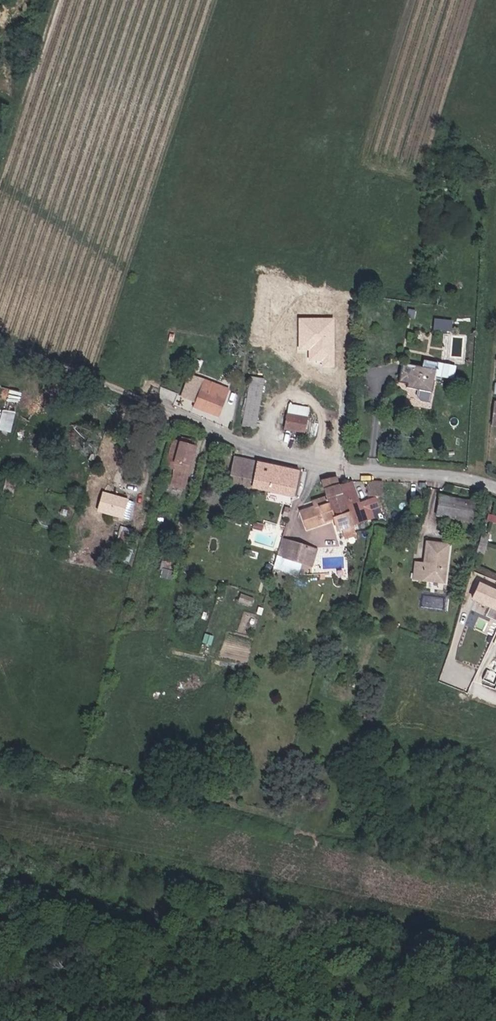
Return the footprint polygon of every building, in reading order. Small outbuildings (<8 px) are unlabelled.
[(335,318),(299,317),(299,352),(308,352),(308,366),(335,366),(335,318)] [(426,365),(404,361),(399,378),(408,379),(406,386),(423,390),(420,400),(434,404),(443,361),(427,358),(426,365)] [(186,394),(201,400),(224,409),(232,386),(194,371),(186,394)] [(264,379),(252,377),(243,427),(255,429),(264,379)] [(198,406),(222,415),(224,409),(201,400),(198,406)] [(310,408),(290,404),(288,413),(308,417),(310,408)] [(285,427),(305,432),(308,417),(288,413),(285,427)] [(184,490),(194,454),(187,453),(189,444),(178,440),(169,466),(180,469),(175,487),(184,490)] [(189,444),(187,453),(194,454),(196,446),(189,444)] [(240,487),(278,498),(294,502),(302,472),(277,465),(249,456),(239,454),(228,493),(236,495),(238,486),(240,487)] [(324,520),(332,519),(336,532),(341,532),(344,543),(355,540),(352,529),(366,524),(375,521),(369,497),(360,500),(354,481),(340,484),(322,489),(324,496),(317,498),(316,494),(310,496),(313,507),(300,509),(304,527),(325,523),(324,520)] [(383,481),(372,482),(373,495),(385,494),(383,481)] [(123,517),(128,497),(101,490),(96,511),(123,517)] [(478,502),(443,497),(439,520),(474,525),(478,502)] [(414,578),(432,583),(434,577),(447,580),(453,546),(432,541),(426,563),(417,562),(414,578)] [(305,576),(307,573),(313,552),(293,545),(286,543),(279,566),(278,570),(277,575),(303,583),(305,576)] [(447,580),(434,577),(432,583),(445,586),(447,580)] [(495,611),(495,593),(487,589),(479,603),(495,611)]
